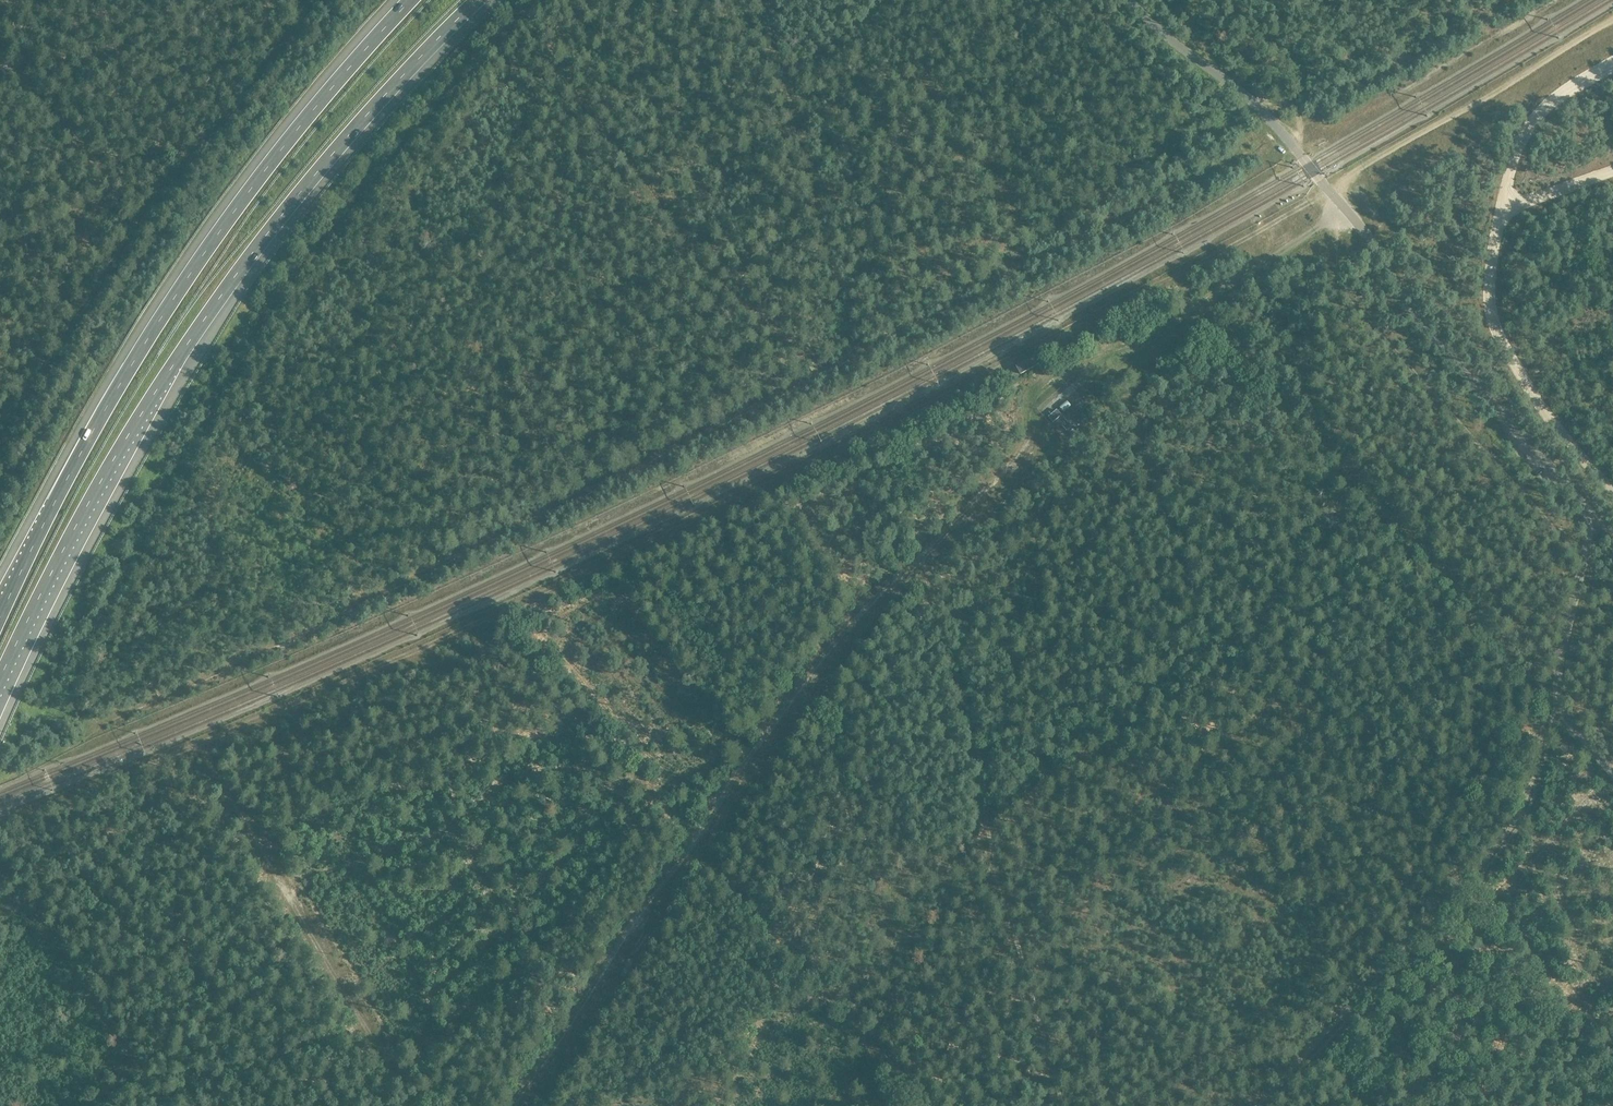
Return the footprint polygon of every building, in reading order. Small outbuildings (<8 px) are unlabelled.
[(1016,367),(1020,374),(1040,364),(1037,357),(1016,367)] [(1049,417),(1053,422),(1061,415),(1057,410),(1049,417)]
